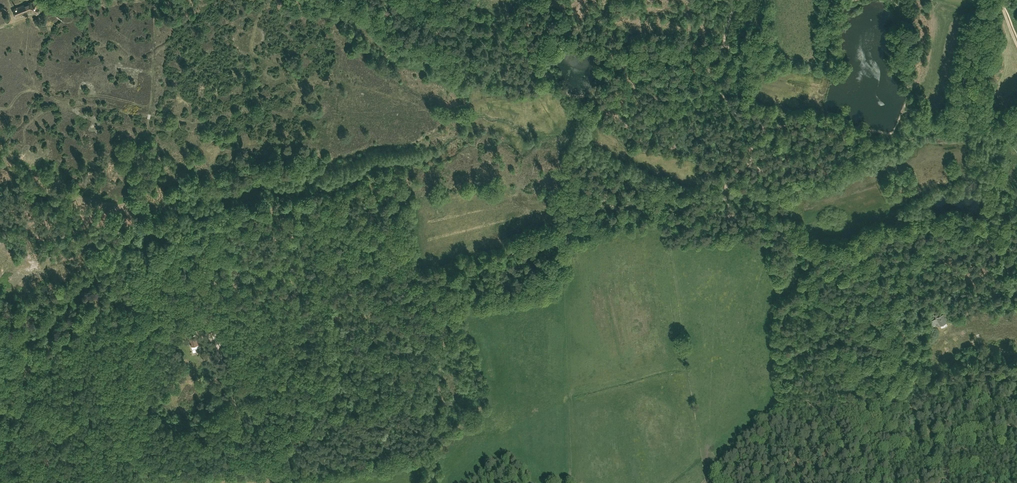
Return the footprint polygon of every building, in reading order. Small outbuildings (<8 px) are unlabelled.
[(41,1),(38,0),(34,0),(32,3),(31,3),(18,8),(17,7),(15,8),(15,9),(13,9),(16,17),(17,16),(18,16),(21,15),(22,14),(30,11),(37,14),(40,7),(39,6),(41,1)] [(941,324),(947,321),(944,315),(940,317),(938,314),(935,315),(936,319),(931,321),(933,326),(936,324),(937,326),(941,324)] [(212,327),(213,337),(222,336),(221,326),(212,327)] [(191,346),(198,345),(196,334),(188,336),(191,346)]
